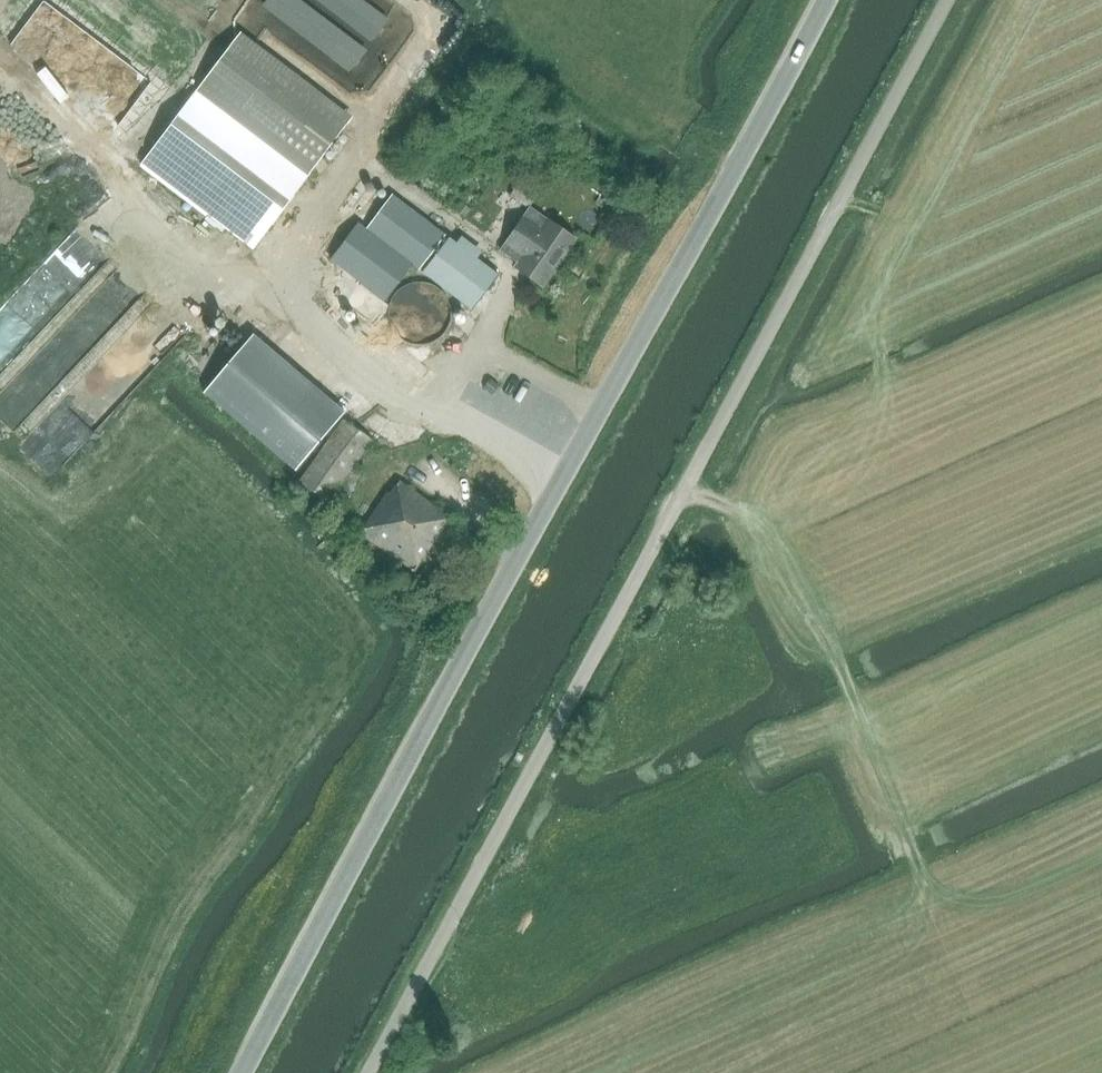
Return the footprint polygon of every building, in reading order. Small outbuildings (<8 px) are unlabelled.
[(255,248),(311,173),(349,124),(237,39),(199,89),(170,128),(143,164),(245,241),(255,248)] [(420,268),(446,234),(393,193),(367,227),(360,221),(332,258),(386,300),(414,263),(420,268)] [(542,287),(576,238),(531,207),(502,250),(519,262),(515,268),(542,287)] [(473,308),(498,274),(450,237),(424,271),(473,308)] [(370,319),(380,302),(340,280),(331,297),(370,319)] [(217,381),(317,454),(363,394),(262,322),(217,381)] [(357,465),(375,440),(345,419),(318,455),(299,480),(335,506),(352,483),(354,485),(364,471),(357,465)] [(413,572),(450,519),(399,484),(390,497),(386,495),(359,534),(413,572)]
